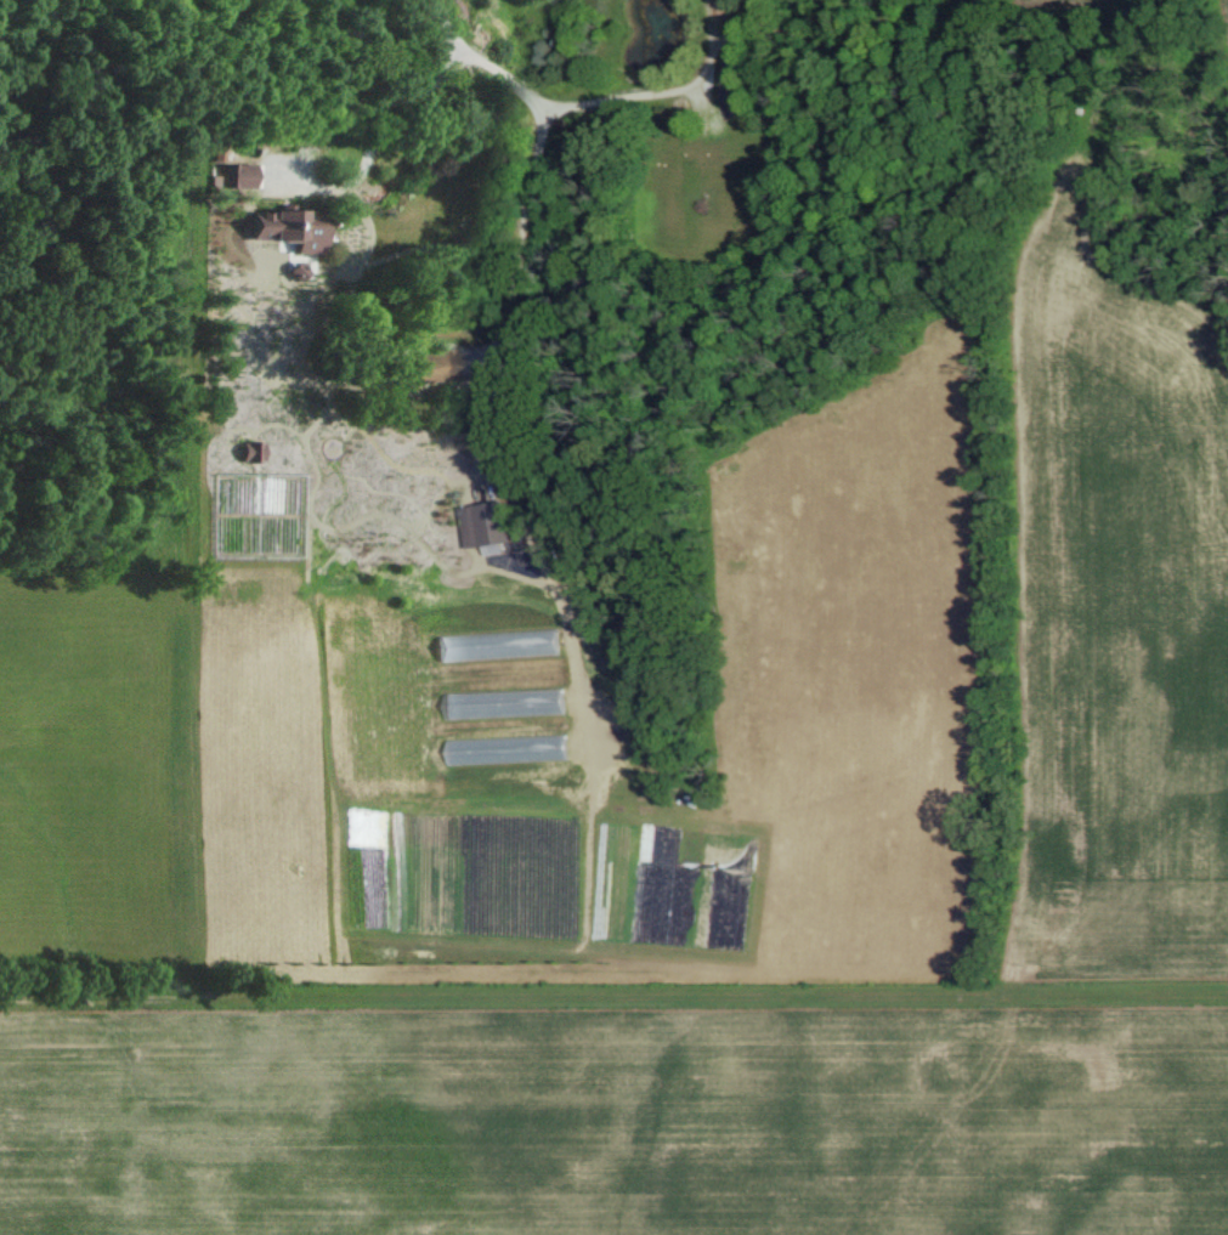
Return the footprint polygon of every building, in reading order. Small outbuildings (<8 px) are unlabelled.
[(240,162),(209,162),(208,186),(239,187),(240,162)] [(309,209),(235,210),(235,239),(282,238),(282,252),(310,252),(309,209)] [(452,348),(411,354),(415,383),(456,377),(452,348)]
